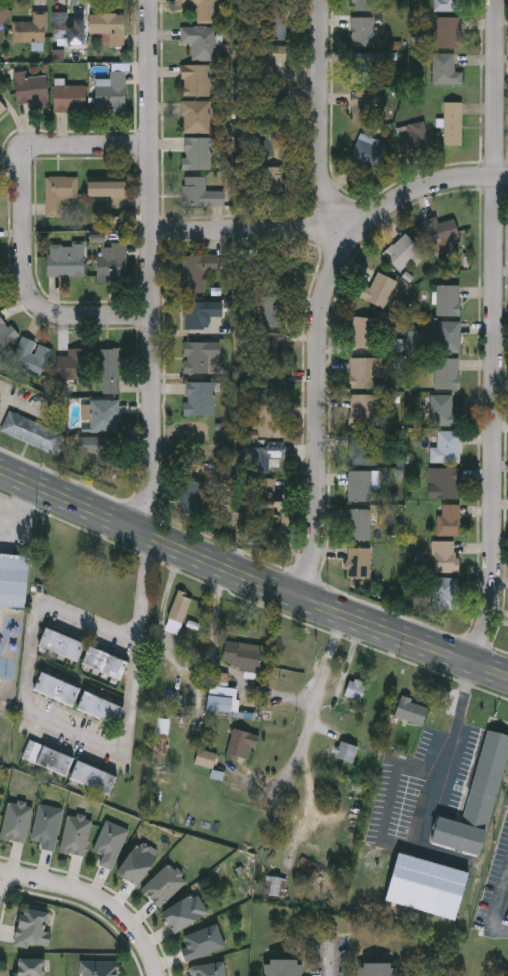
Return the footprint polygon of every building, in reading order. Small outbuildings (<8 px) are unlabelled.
[(181,5),(181,0),(216,0),(216,21),(197,21),(197,5),(181,5)] [(435,10),(435,0),(463,0),(463,10),(435,10)] [(9,13),(0,26),(0,7),(9,13)] [(261,38),(261,9),(286,9),(286,38),(261,38)] [(47,13),(47,43),(15,43),(15,23),(32,23),(32,13),(47,13)] [(52,14),(67,14),(67,20),(84,19),(84,43),(52,44),(52,14)] [(109,48),(109,35),(89,35),(89,15),(124,15),(124,48),(109,48)] [(370,16),(370,45),(351,45),(351,16),(370,16)] [(462,47),(437,47),(437,16),(462,16),(462,47)] [(216,26),(216,59),(192,59),(192,42),(181,42),(181,26),(216,26)] [(286,60),(275,60),(275,81),(257,81),(257,45),(286,45),(286,60)] [(351,83),(351,51),(372,51),(372,83),(351,83)] [(455,52),(455,71),(463,71),(463,83),(433,83),(433,52),(455,52)] [(182,95),(182,63),(209,63),(209,95),(182,95)] [(26,76),(46,75),(47,100),(16,102),(14,70),(26,69),(26,76)] [(126,70),(126,110),(95,110),(95,84),(110,84),(110,70),(126,70)] [(54,84),(86,84),(86,110),(54,110),(54,84)] [(259,84),(278,85),(278,99),(287,99),(286,117),(258,116),(259,84)] [(376,91),(376,122),(351,122),(351,91),(376,91)] [(210,132),(182,132),(182,99),(210,99),(210,132)] [(444,102),(463,102),(463,144),(444,144),(444,102)] [(399,126),(425,121),(430,148),(404,153),(399,126)] [(277,124),(277,156),(254,156),(254,124),(277,124)] [(378,138),(368,167),(349,160),(359,132),(378,138)] [(210,137),(210,169),(183,169),(183,136),(210,137)] [(285,195),(263,195),(263,165),(285,165),(285,195)] [(78,196),(61,196),(61,215),(45,215),(45,175),(78,175),(78,196)] [(224,205),(183,205),(183,175),(205,175),(205,189),(224,189),(224,205)] [(87,195),(87,177),(126,177),(126,205),(112,205),(112,195),(87,195)] [(423,220),(436,217),(437,223),(454,218),(460,242),(431,250),(423,220)] [(421,250),(400,272),(382,255),(404,233),(421,250)] [(127,242),(127,280),(95,280),(95,242),(127,242)] [(47,253),(59,253),(59,243),(85,243),(85,276),(47,276),(47,253)] [(205,291),(183,291),(183,254),(218,254),(218,270),(205,270),(205,291)] [(293,260),(293,291),(270,291),(270,260),(293,260)] [(358,300),(361,284),(372,286),(374,274),(393,278),(388,305),(358,300)] [(460,285),(460,316),(436,316),(436,285),(460,285)] [(284,294),(284,326),(260,326),(260,294),(284,294)] [(222,300),(222,315),(208,315),(208,328),(183,328),(183,300),(222,300)] [(17,335),(0,348),(0,312),(17,335)] [(379,349),(350,346),(354,316),(383,319),(379,349)] [(460,321),(460,351),(430,351),(430,321),(460,321)] [(282,331),(282,363),(259,363),(259,331),(282,331)] [(408,351),(408,331),(425,331),(425,351),(408,351)] [(52,348),(40,375),(10,361),(22,334),(52,348)] [(208,356),(208,372),(183,372),(183,340),(219,340),(219,356),(208,356)] [(68,346),(89,347),(88,378),(57,377),(58,354),(68,354),(68,346)] [(119,391),(97,391),(97,347),(119,347),(119,391)] [(349,388),(349,357),(384,357),(384,376),(373,376),(373,388),(349,388)] [(459,358),(459,388),(435,388),(435,358),(459,358)] [(285,367),(285,399),(262,399),(262,367),(285,367)] [(185,414),(185,380),(214,380),(214,414),(185,414)] [(349,394),(373,394),(373,426),(349,426),(349,394)] [(429,425),(429,394),(453,394),(453,413),(456,413),(456,425),(429,425)] [(119,398),(119,430),(91,430),(91,418),(89,418),(89,398),(119,398)] [(258,403),(279,403),(279,436),(258,436),(258,403)] [(56,453),(0,431),(8,410),(64,432),(56,453)] [(460,430),(460,462),(432,462),(432,430),(460,430)] [(349,465),(349,434),(377,434),(377,465),(349,465)] [(98,451),(80,451),(80,436),(112,436),(112,451),(118,451),(118,467),(98,467),(98,451)] [(256,469),(256,442),(280,442),(280,469),(256,469)] [(458,498),(428,498),(428,467),(458,467),(458,498)] [(371,502),(349,502),(349,471),(371,471),(371,502)] [(282,509),(257,510),(257,501),(281,499),(282,509)] [(459,504),(459,536),(438,536),(438,504),(459,504)] [(346,540),(346,509),(370,509),(370,540),(346,540)] [(259,543),(259,514),(280,514),(280,543),(259,543)] [(456,573),(432,573),(432,541),(456,541),(456,573)] [(370,584),(348,584),(348,548),(370,548),(370,584)] [(26,606),(0,604),(0,552),(30,555),(26,606)] [(457,578),(457,609),(433,609),(433,578),(457,578)] [(163,628),(179,590),(193,597),(178,634),(163,628)] [(37,645),(45,627),(85,643),(77,661),(37,645)] [(221,664),(224,639),(262,644),(259,668),(221,664)] [(82,663),(90,644),(128,662),(119,680),(82,663)] [(32,689),(41,670),(80,687),(72,706),(32,689)] [(344,693),(351,676),(368,683),(361,700),(344,693)] [(206,708),(210,684),(239,688),(236,712),(206,708)] [(76,708),(85,689),(124,707),(115,726),(76,708)] [(429,705),(421,724),(394,713),(402,694),(429,705)] [(225,753),(234,726),(259,735),(250,761),(225,753)] [(489,730),(507,735),(507,763),(483,856),(430,842),(437,815),(464,822),(489,730)] [(74,757),(66,775),(22,757),(29,739),(74,757)] [(352,762),(334,755),(341,739),(359,747),(352,762)] [(109,795),(69,778),(77,759),(117,776),(109,795)] [(34,805),(26,843),(2,838),(9,800),(34,805)] [(64,809),(55,851),(41,848),(42,842),(32,840),(40,804),(64,809)] [(61,852),(69,814),(93,819),(85,857),(61,852)] [(99,865),(103,855),(94,851),(106,821),(129,830),(113,871),(99,865)] [(135,886),(116,872),(140,839),(159,853),(135,886)] [(454,918),(382,898),(395,850),(467,870),(454,918)] [(187,882),(159,908),(142,890),(170,864),(187,882)] [(208,912),(174,934),(161,913),(195,892),(208,912)] [(15,944),(20,907),(52,911),(47,948),(15,944)] [(218,924),(226,947),(187,962),(182,950),(187,947),(183,937),(218,924)] [(43,959),(43,975),(10,975),(10,974),(17,974),(17,959),(43,959)] [(302,959),(302,975),(264,975),(264,959),(302,959)] [(120,961),(120,975),(81,975),(81,961),(120,961)] [(225,961),(227,975),(189,975),(188,968),(225,961)] [(397,963),(397,975),(357,975),(357,963),(397,963)]
